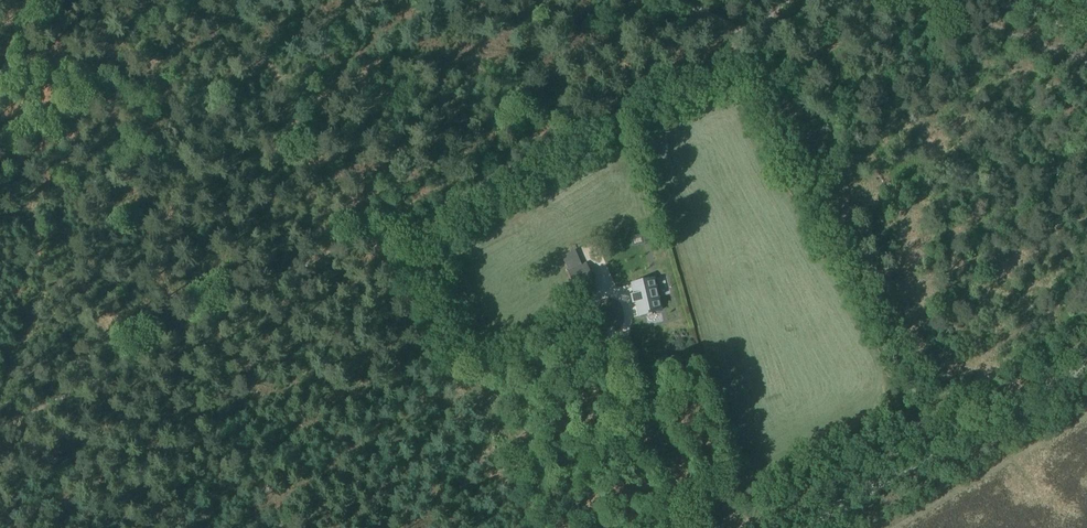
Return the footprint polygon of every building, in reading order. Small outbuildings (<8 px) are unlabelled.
[(574,251),(562,257),(569,271),(568,272),(579,297),(594,291),(592,284),(595,283),(586,264),(581,266),(574,251)] [(660,311),(653,279),(633,284),(635,295),(631,296),(633,304),(637,303),(640,316),(648,314),(649,316),(652,315),(652,313),(660,311)]
